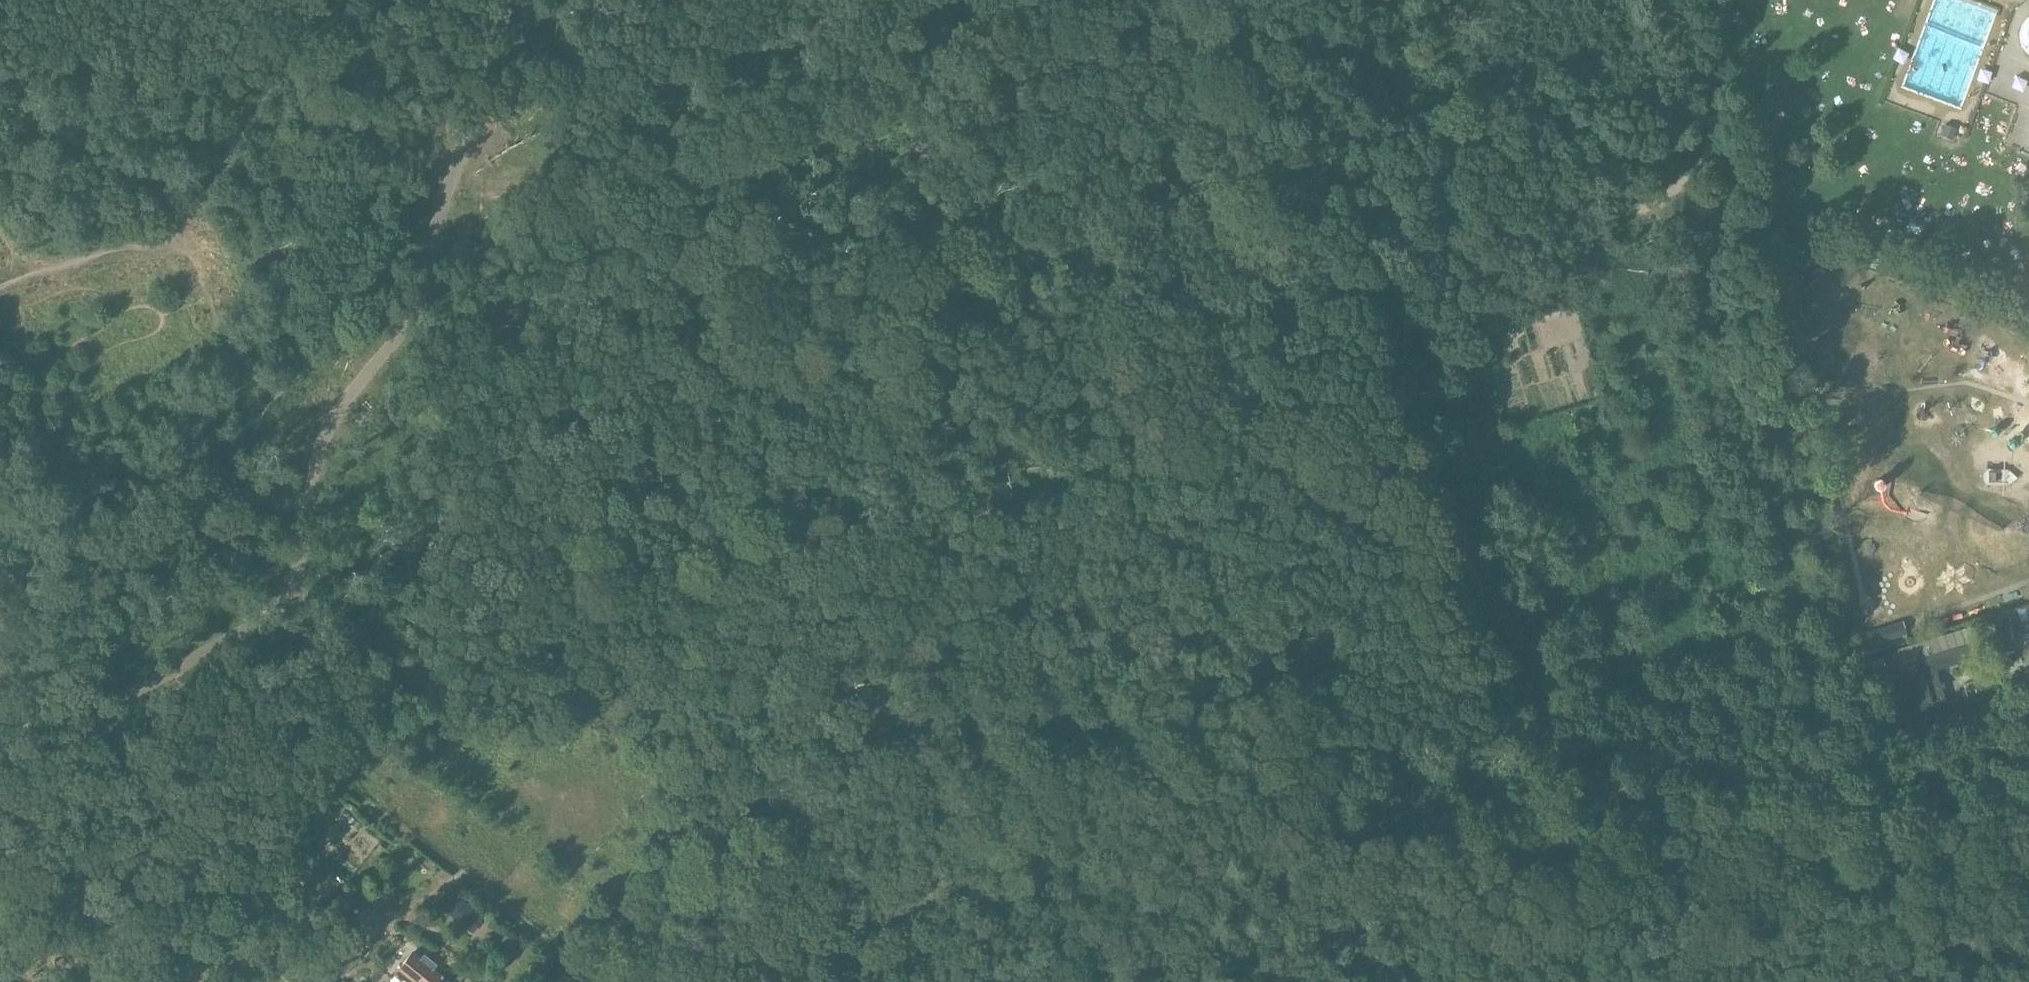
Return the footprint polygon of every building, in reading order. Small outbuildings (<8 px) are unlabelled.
[(1951,140),(1955,128),(1946,125),(1942,136),(1951,140)] [(1484,335),(1487,345),(1504,339),(1501,330),(1484,335)] [(1903,619),(1867,631),(1871,644),(1906,633),(1903,619)] [(1969,629),(1872,660),(1898,744),(1959,725),(1951,699),(1946,700),(1936,669),(1978,656),(1969,629)] [(593,897),(601,886),(590,878),(582,889),(593,897)] [(472,931),(484,916),(451,889),(439,904),(472,931)] [(315,925),(319,920),(313,915),(309,919),(315,925)] [(347,922),(337,932),(343,938),(353,928),(347,922)] [(450,981),(433,968),(437,964),(428,957),(426,961),(412,950),(398,969),(415,981),(449,981),(450,981)]
